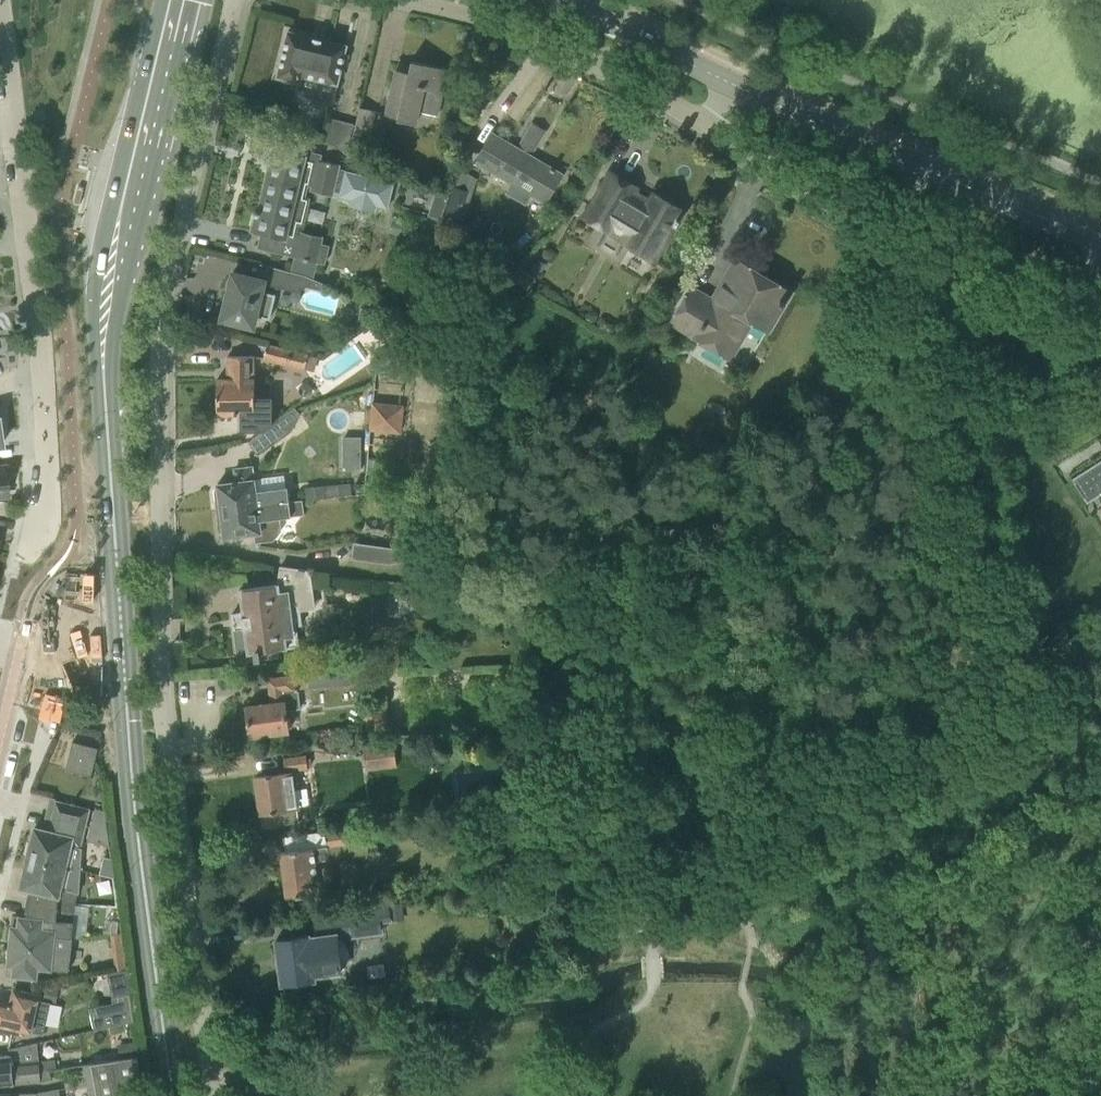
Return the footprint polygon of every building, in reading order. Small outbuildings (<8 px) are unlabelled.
[(337,82),(341,66),(346,45),(288,31),(277,76),(298,81),(295,94),(333,103),(338,83),(337,82)] [(398,64),(393,85),(386,114),(398,117),(398,120),(415,124),(419,110),(438,114),(443,92),(438,90),(443,68),(411,60),(408,72),(398,70),(399,64),(398,64)] [(375,110),(360,106),(353,139),(367,143),(375,110)] [(492,133),(480,151),(475,161),(545,203),(562,174),(530,155),(545,130),(532,123),(518,148),(492,133)] [(331,163),(331,162),(327,161),(327,162),(319,160),(321,155),(306,151),(307,148),(295,145),(293,154),(273,149),(260,206),(257,205),(256,211),(254,211),(253,214),(255,214),(251,229),(262,231),(258,247),(295,256),(295,257),(304,259),(308,260),(316,262),(317,261),(324,263),(328,246),(321,244),(322,237),(301,232),(300,236),(295,235),(298,223),(303,224),(309,198),(304,197),(307,184),(312,185),(311,189),(332,194),(333,190),(341,192),(340,196),(351,199),(349,205),(375,211),(376,205),(387,208),(393,182),(382,180),(382,179),(380,179),(358,174),(359,174),(357,173),(357,174),(338,169),(339,165),(331,163)] [(610,172),(599,191),(585,216),(623,239),(622,241),(654,260),(674,224),(676,226),(680,220),(678,219),(682,212),(683,211),(654,194),(653,195),(649,202),(633,193),(635,189),(636,188),(610,172)] [(469,190),(453,185),(444,213),(459,219),(469,190)] [(428,214),(441,219),(448,196),(435,192),(428,214)] [(692,288),(680,306),(671,323),(693,336),(692,337),(727,358),(748,321),(767,332),(782,305),(783,306),(786,302),(785,301),(790,292),(738,261),(715,302),(692,288)] [(304,275),(273,268),(273,270),(270,283),(299,291),(300,288),(305,289),(305,286),(321,290),(323,284),(304,275)] [(263,279),(256,278),(234,273),(235,272),(233,272),(221,319),(223,320),(223,319),(251,326),(253,327),(256,315),(270,319),(275,294),(262,291),(265,279),(263,279)] [(373,309),(363,306),(359,321),(369,324),(373,309)] [(267,344),(263,359),(304,369),(308,354),(267,344)] [(253,379),(253,356),(228,356),(228,379),(217,379),(217,414),(240,413),(240,431),(263,430),(272,424),(272,397),(254,397),(254,379),(253,379)] [(404,361),(377,357),(374,375),(402,378),(404,361)] [(400,434),(400,433),(403,406),(372,403),(369,431),(400,434)] [(280,417),(281,419),(248,442),(258,455),(291,432),(300,414),(294,407),(280,417)] [(1071,478),(1087,502),(1100,493),(1100,459),(1071,478)] [(252,467),(243,468),(235,469),(236,482),(217,484),(221,510),(289,502),(302,500),(289,501),(287,487),(255,491),(252,467)] [(322,484),(305,486),(306,499),(323,497),(322,484)] [(304,515),(302,500),(289,502),(221,510),(224,536),(259,532),(260,537),(270,535),(276,528),(274,518),(304,515)] [(397,548),(354,542),(352,558),(390,563),(393,563),(399,561),(403,557),(406,553),(408,549),(406,549),(409,529),(400,527),(397,548)] [(280,565),(278,584),(261,586),(240,589),(245,628),(234,629),(238,662),(279,657),(278,649),(298,646),(295,626),(302,625),(300,610),(316,608),(311,569),(280,565)] [(300,709),(298,689),(305,688),(326,687),(325,674),(303,674),(269,679),(269,678),(268,678),(271,703),(246,706),(250,736),(287,731),(284,711),(300,709)] [(386,706),(383,706),(364,707),(366,739),(389,738),(386,706)] [(91,776),(98,748),(72,741),(66,769),(91,776)] [(396,766),(394,749),(394,744),(365,748),(367,769),(396,766)] [(308,768),(306,755),(285,758),(287,771),(308,768)] [(298,822),(292,772),(282,773),(255,777),(260,813),(261,813),(263,827),(298,822)] [(34,827),(27,857),(73,868),(81,870),(82,848),(81,848),(90,808),(54,800),(47,830),(34,827)] [(109,845),(105,812),(94,809),(87,841),(109,845)] [(340,857),(340,851),(353,850),(353,856),(369,854),(366,827),(325,832),(326,846),(280,852),(286,897),(313,894),(311,878),(317,877),(315,861),(340,857)] [(70,884),(73,868),(27,857),(20,886),(33,889),(29,903),(62,908),(63,901),(75,904),(76,892),(60,888),(61,882),(70,884)] [(72,931),(74,918),(75,904),(63,901),(62,908),(29,903),(26,917),(19,917),(18,926),(12,926),(12,931),(9,932),(9,939),(11,941),(10,944),(52,948),(54,935),(72,937),(72,934),(74,934),(74,932),(72,931)] [(308,935),(276,939),(282,983),(314,979),(314,975),(341,971),(340,965),(343,964),(345,960),(346,956),(346,951),(345,947),(343,943),(340,939),(336,940),(336,935),(352,933),(352,935),(380,931),(379,921),(389,920),(388,907),(312,917),(315,936),(309,937),(308,935)] [(126,970),(121,933),(109,934),(114,971),(126,970)] [(68,970),(72,937),(54,935),(52,948),(10,944),(10,949),(7,951),(7,957),(9,959),(8,968),(13,969),(13,974),(35,976),(36,967),(68,970)] [(51,999),(15,991),(12,1004),(0,1001),(0,1027),(22,1032),(23,1029),(43,1033),(51,999)] [(133,1022),(129,994),(112,997),(112,1003),(89,1008),(94,1029),(133,1022)] [(56,1067),(56,1065),(41,1067),(40,1060),(13,1063),(12,1055),(0,1056),(0,1085),(42,1081),(56,1080),(58,1079),(56,1067)] [(137,1056),(117,1059),(116,1059),(90,1063),(96,1095),(129,1095),(136,1095),(143,1094),(137,1056)]
